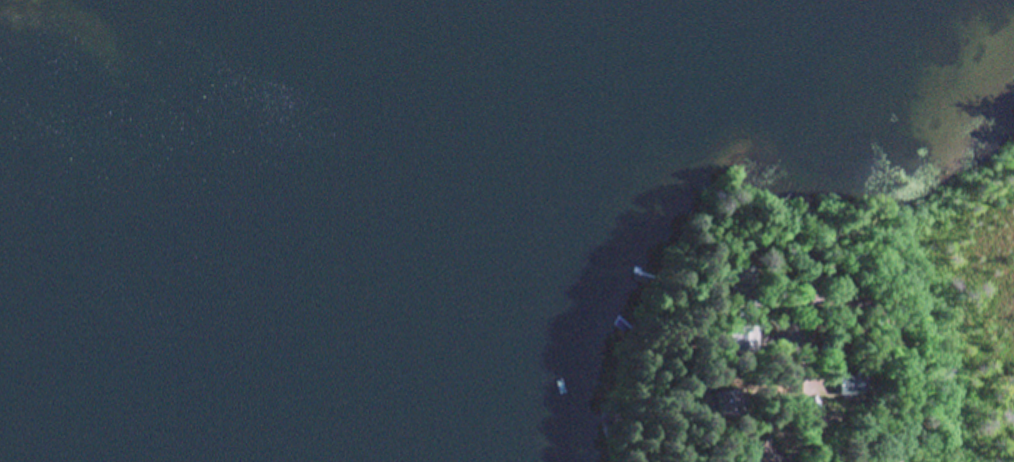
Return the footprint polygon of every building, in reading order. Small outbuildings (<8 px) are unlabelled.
[(753,262),(752,301),(728,300),(729,282),(734,282),(735,265),(735,261),(753,262)] [(810,263),(822,279),(807,289),(796,274),(810,263)] [(756,328),(756,347),(727,348),(727,343),(727,328),(736,328),(735,323),(754,323),(754,328),(756,328)] [(838,343),(835,356),(816,352),(818,339),(838,343)] [(856,372),(856,392),(834,392),(833,373),(856,372)] [(738,385),(740,394),(744,393),(745,402),(742,402),(744,412),(718,416),(718,415),(713,416),(710,399),(714,399),(713,389),(738,385)] [(614,403),(621,418),(605,426),(600,416),(606,413),(604,408),(614,403)] [(782,457),(778,461),(773,461),(752,461),(749,459),(753,455),(744,447),(759,430),(769,440),(767,443),(782,457)]
